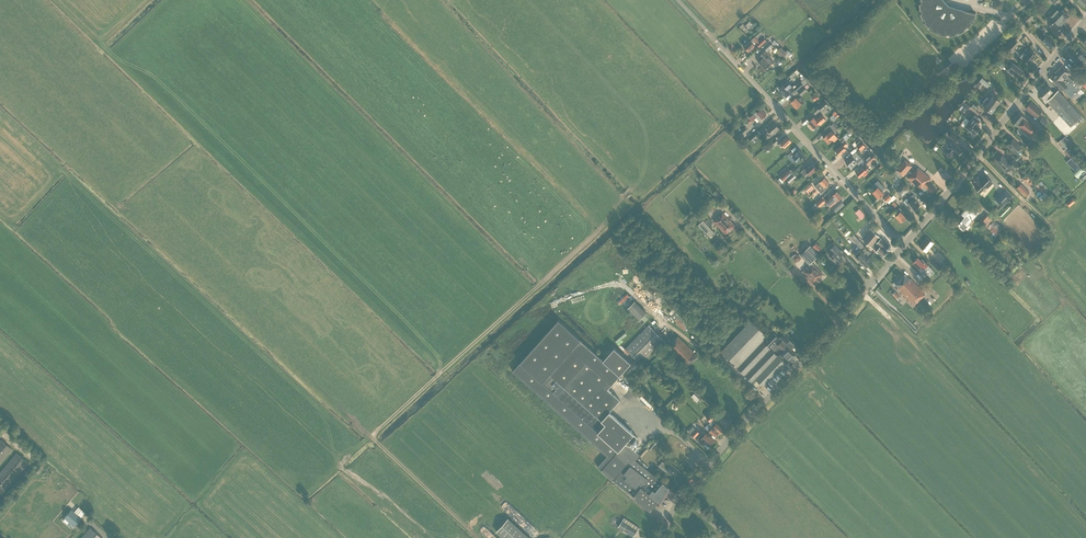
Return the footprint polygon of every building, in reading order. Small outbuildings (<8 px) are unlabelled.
[(920,0),(921,1),(921,3),(919,4),(919,10),(921,10),(921,13),(919,14),(922,20),(923,19),(925,22),(924,23),(928,28),(929,27),(931,29),(931,30),(937,33),(937,32),(940,33),(940,35),(946,35),(946,34),(949,34),(950,36),(956,34),(956,33),(959,32),(960,33),(965,30),(964,29),(967,27),(968,28),(972,22),(971,22),(972,19),(974,20),(975,14),(964,11),(948,6),(943,0),(920,0)] [(1051,16),(1053,19),(1061,25),(1069,16),(1062,10),(1060,12),(1057,10),(1051,16)] [(1034,17),(1029,13),(1023,18),(1028,23),(1034,17)] [(1062,26),(1061,25),(1053,19),(1051,21),(1052,22),(1050,25),(1057,31),(1062,26)] [(754,25),(749,21),(745,25),(749,30),(754,25)] [(1046,36),(1044,35),(1045,34),(1043,32),(1038,37),(1040,39),(1041,39),(1042,40),(1051,49),(1055,44),(1047,36),(1046,36)] [(760,40),(756,36),(752,39),(750,41),(750,40),(743,46),(748,51),(754,46),(752,42),(754,40),(760,46),(766,41),(763,37),(760,40)] [(1019,43),(1014,39),(1007,48),(1011,52),(1019,43)] [(765,70),(774,62),(769,57),(771,55),(767,51),(773,46),(769,41),(763,46),(766,49),(759,55),(762,58),(758,62),(765,70)] [(787,53),(781,47),(777,51),(783,57),(784,56),(787,53)] [(1080,48),(1073,55),(1082,65),(1085,61),(1085,54),(1080,48)] [(1023,59),(1029,64),(1036,56),(1030,51),(1026,55),(1023,52),(1020,56),(1023,59)] [(786,59),(784,56),(783,57),(777,62),(779,65),(786,59)] [(1017,77),(1022,71),(1013,63),(1007,71),(1011,74),(1012,73),(1017,77)] [(1055,74),(1051,78),(1063,91),(1063,90),(1071,98),(1071,97),(1075,101),(1084,92),(1080,88),(1082,85),(1085,82),(1078,74),(1074,78),(1075,78),(1073,81),(1067,75),(1069,73),(1062,65),(1054,73),(1055,74)] [(788,81),(779,89),(784,95),(789,91),(790,90),(793,88),(797,92),(804,85),(800,82),(796,86),(794,83),(792,85),(788,81)] [(1047,85),(1039,93),(1044,99),(1044,98),(1047,101),(1052,96),(1050,93),(1052,91),(1047,85)] [(807,90),(804,86),(798,92),(801,95),(807,90)] [(1052,96),(1047,101),(1068,124),(1070,126),(1081,116),(1058,90),(1052,96)] [(985,99),(996,107),(1000,101),(993,96),(990,99),(987,96),(985,99)] [(796,97),(791,102),(796,108),(801,104),(802,105),(805,102),(800,97),(798,100),(796,97)] [(996,107),(985,99),(983,101),(986,104),(984,107),(991,113),(996,107)] [(822,111),(828,105),(824,100),(812,111),(815,114),(820,110),(822,111)] [(970,106),(963,101),(957,109),(960,111),(963,106),(964,106),(967,109),(970,106)] [(1031,102),(1026,108),(1034,116),(1036,114),(1038,115),(1041,112),(1042,111),(1031,102)] [(758,112),(757,111),(749,118),(752,121),(756,117),(759,121),(766,114),(761,109),(758,112)] [(1026,119),(1018,112),(1011,121),(1019,127),(1019,128),(1030,137),(1037,128),(1028,120),(1027,121),(1026,119)] [(821,115),(819,117),(818,117),(816,119),(814,117),(808,122),(810,124),(809,125),(812,129),(814,128),(819,123),(820,125),(825,120),(821,115)] [(975,134),(980,128),(976,126),(980,121),(975,117),(971,122),(966,117),(961,123),(975,134)] [(1048,122),(1042,117),(1038,122),(1044,126),(1048,122)] [(839,127),(834,122),(830,126),(834,131),(839,127)] [(779,128),(774,123),(767,129),(766,128),(763,131),(765,134),(769,131),(772,134),(779,128)] [(748,131),(744,127),(736,134),(740,138),(748,131)] [(961,137),(951,129),(947,135),(957,142),(961,137)] [(760,133),(757,130),(752,135),(755,139),(760,134),(760,133)] [(831,130),(823,137),(828,143),(832,139),(834,141),(838,138),(836,136),(831,130)] [(791,141),(786,136),(780,142),(780,143),(778,145),(780,147),(782,145),(785,147),(791,141)] [(1072,143),(1065,136),(1058,143),(1061,147),(1065,144),(1067,146),(1063,150),(1070,158),(1066,162),(1075,171),(1083,163),(1068,147),(1072,143)] [(835,151),(839,155),(846,149),(844,147),(847,144),(844,141),(846,140),(844,138),(840,142),(842,144),(835,151)] [(778,142),(775,139),(765,148),(767,151),(778,142)] [(1007,144),(1016,153),(1019,149),(1022,153),(1026,149),(1022,144),(1020,146),(1013,139),(1007,144)] [(959,147),(952,141),(944,152),(951,157),(954,153),(958,156),(962,150),(959,147)] [(865,146),(861,142),(857,146),(861,150),(865,146)] [(792,156),(797,162),(800,159),(804,155),(799,150),(795,154),(792,151),(787,155),(790,158),(792,156)] [(845,162),(850,167),(851,166),(852,168),(857,163),(859,164),(863,160),(859,156),(861,153),(859,150),(856,153),(856,152),(852,156),(851,156),(845,162)] [(876,159),(872,153),(864,160),(869,165),(876,159)] [(1014,158),(1011,161),(1009,163),(1002,156),(997,161),(1005,169),(1004,170),(1005,171),(1005,172),(1006,172),(1007,172),(1008,172),(1008,171),(1010,169),(1012,171),(1020,164),(1014,158)] [(1024,161),(1019,156),(1016,160),(1021,165),(1024,161)] [(905,159),(896,169),(903,175),(912,165),(905,159)] [(808,172),(810,175),(816,169),(812,164),(806,169),(805,168),(801,172),(804,176),(808,172)] [(856,173),(859,177),(863,174),(864,176),(868,173),(870,170),(867,167),(868,167),(867,165),(864,168),(863,167),(856,173)] [(908,178),(921,189),(923,186),(931,192),(935,188),(928,182),(931,179),(918,167),(915,171),(915,170),(908,178)] [(792,173),(788,169),(780,176),(783,180),(792,173)] [(796,177),(793,173),(786,179),(789,183),(796,177)] [(1027,174),(1023,178),(1027,183),(1031,179),(1027,174)] [(975,186),(980,192),(985,186),(987,188),(992,183),(986,176),(981,181),(977,177),(972,182),(975,186)] [(829,183),(824,177),(815,186),(821,193),(826,188),(824,187),(829,183)] [(878,180),(871,186),(875,190),(873,192),(878,198),(884,193),(881,191),(885,188),(878,180)] [(810,183),(804,189),(808,193),(814,188),(810,183)] [(1030,192),(1021,183),(1016,187),(1025,197),(1030,192)] [(908,190),(908,189),(903,184),(896,190),(901,196),(905,192),(906,192),(908,190)] [(909,203),(915,210),(920,205),(917,202),(918,202),(914,198),(915,197),(913,194),(914,193),(910,189),(905,194),(909,198),(911,201),(909,203)] [(839,200),(839,199),(842,197),(837,191),(835,192),(834,191),(831,194),(832,195),(826,201),(836,211),(844,204),(840,200),(839,200)] [(1010,199),(1004,193),(994,203),(999,209),(1010,199)] [(892,197),(888,194),(883,198),(887,202),(892,197)] [(825,202),(821,198),(816,203),(820,207),(825,202)] [(1075,201),(1072,198),(1066,203),(1069,207),(1075,201)] [(862,206),(857,210),(863,218),(868,214),(862,206)] [(901,222),(906,217),(900,211),(902,210),(899,207),(896,211),(898,213),(895,216),(901,222)] [(965,217),(959,225),(964,229),(978,212),(973,208),(970,211),(967,208),(962,214),(965,217)] [(726,234),(735,225),(723,213),(714,221),(726,234)] [(993,219),(986,214),(980,221),(987,227),(993,219)] [(709,237),(714,232),(709,226),(713,221),(711,219),(710,219),(709,218),(704,221),(703,220),(698,225),(709,237)] [(1002,227),(993,219),(987,227),(996,234),(1002,227)] [(885,250),(889,246),(872,230),(863,240),(870,246),(871,246),(876,250),(876,251),(882,256),(887,251),(885,250)] [(933,243),(927,238),(920,246),(926,252),(929,248),(933,251),(935,248),(931,245),(933,243)] [(822,247),(816,242),(812,246),(817,252),(822,247)] [(819,255),(810,245),(800,255),(809,264),(819,255)] [(838,254),(841,251),(834,245),(830,249),(833,253),(830,256),(837,264),(843,259),(838,254)] [(860,250),(854,255),(866,267),(871,262),(868,259),(860,250)] [(924,263),(918,257),(913,262),(919,268),(921,266),(925,269),(924,270),(930,276),(934,271),(929,265),(928,266),(925,262),(924,263)] [(942,266),(935,259),(931,263),(938,270),(942,266)] [(820,277),(823,274),(813,263),(810,266),(809,265),(802,271),(813,283),(816,280),(818,282),(822,279),(820,277)] [(899,289),(899,290),(914,306),(922,298),(922,297),(925,293),(910,278),(910,279),(905,274),(895,284),(899,289)] [(645,315),(647,313),(635,301),(627,309),(639,321),(642,324),(648,318),(645,315)] [(692,326),(677,311),(671,317),(683,330),(684,330),(686,332),(692,326)] [(558,320),(513,371),(607,456),(598,467),(613,480),(650,510),(658,501),(660,503),(670,487),(635,460),(640,455),(631,447),(631,445),(637,437),(609,412),(620,400),(608,389),(631,363),(614,348),(603,361),(558,320)] [(740,370),(739,370),(753,383),(756,380),(763,386),(787,362),(787,361),(789,362),(796,354),(787,346),(785,344),(789,340),(783,334),(779,338),(773,332),(763,342),(762,341),(767,335),(751,320),(721,351),(737,366),(737,367),(740,370)] [(668,344),(667,343),(649,325),(626,348),(641,363),(661,344),(665,347),(666,346),(683,363),(683,364),(685,367),(686,366),(687,367),(698,356),(678,336),(675,339),(674,338),(668,344)] [(703,396),(697,390),(694,393),(694,394),(692,396),(697,401),(703,396)] [(717,415),(713,411),(707,417),(711,422),(717,415)] [(723,429),(716,423),(715,424),(713,423),(707,429),(709,430),(715,436),(719,432),(720,433),(723,429)] [(703,436),(701,434),(696,439),(701,444),(704,441),(709,446),(714,440),(706,432),(703,436)] [(12,449),(0,439),(0,463),(12,449)] [(656,444),(651,440),(646,446),(651,450),(656,444)] [(639,441),(635,445),(634,443),(632,445),(636,449),(641,443),(639,441)] [(28,463),(16,453),(0,471),(0,496),(28,463)] [(659,465),(666,471),(667,469),(674,475),(679,469),(668,461),(667,463),(663,460),(659,465)] [(79,493),(75,499),(80,502),(84,496),(79,493)] [(660,507),(671,512),(675,501),(665,497),(660,507)] [(71,509),(64,518),(73,526),(81,517),(71,509)] [(508,518),(496,531),(504,537),(530,537),(508,518)] [(618,526),(633,536),(637,530),(623,520),(618,526)] [(90,528),(81,537),(102,537),(90,528)]
